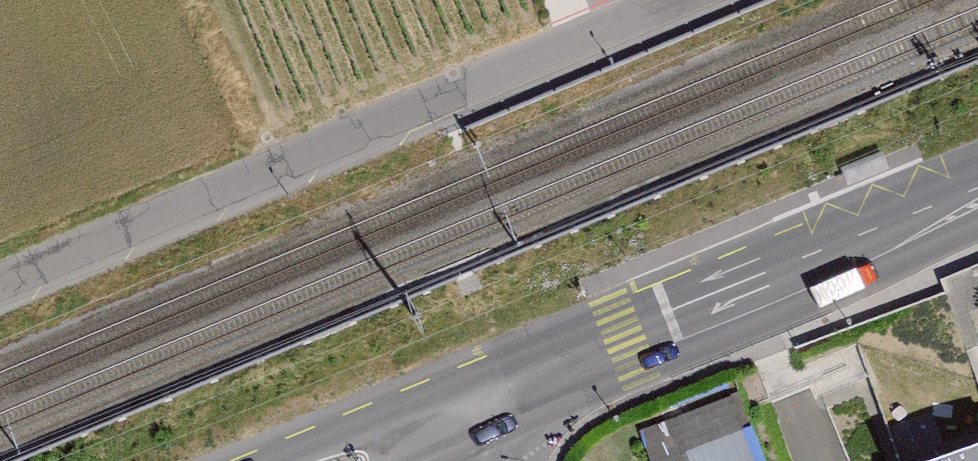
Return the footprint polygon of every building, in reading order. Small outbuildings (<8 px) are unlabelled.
[(735,409),(635,446),(641,460),(754,460),(735,409)] [(952,460),(977,460),(977,452),(952,460)]
